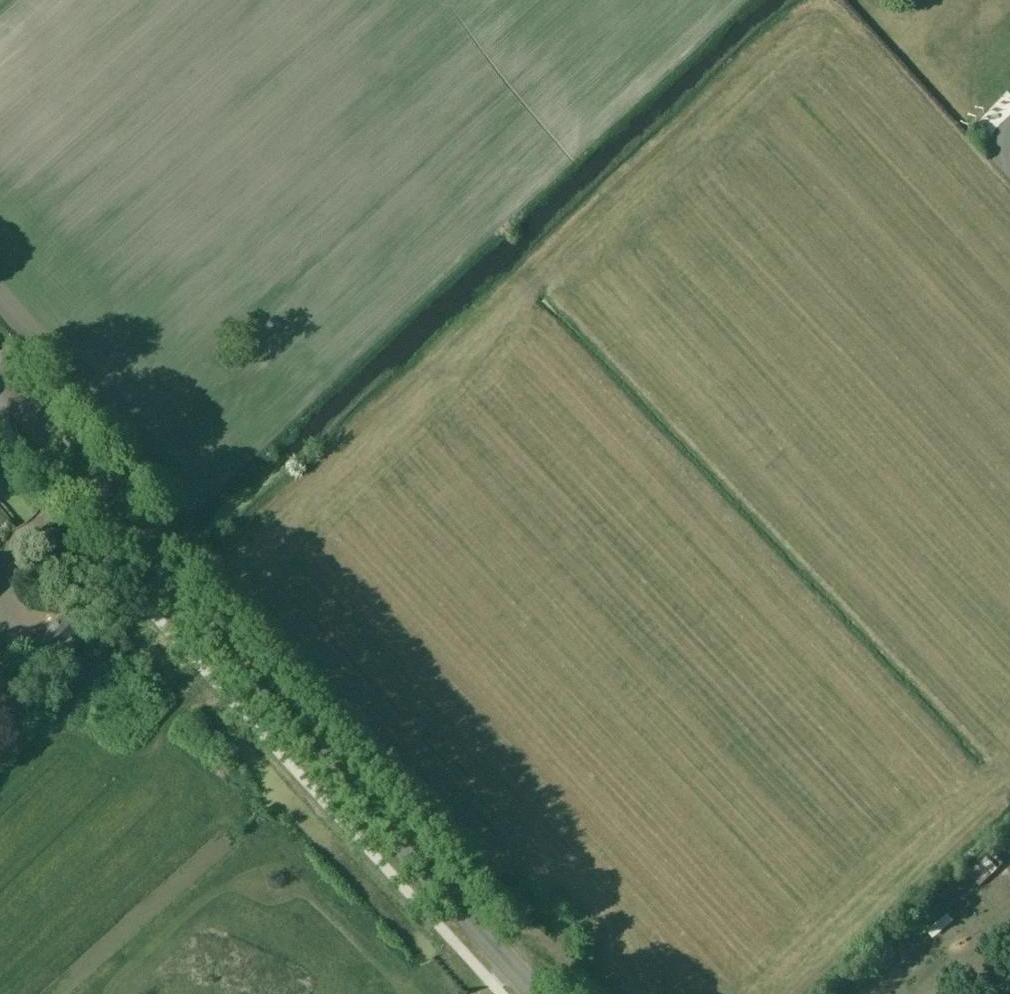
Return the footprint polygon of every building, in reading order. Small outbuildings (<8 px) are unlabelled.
[(69,650),(83,638),(65,618),(31,647),(50,667),(69,650)] [(968,874),(979,885),(1002,863),(992,852),(968,874)]
